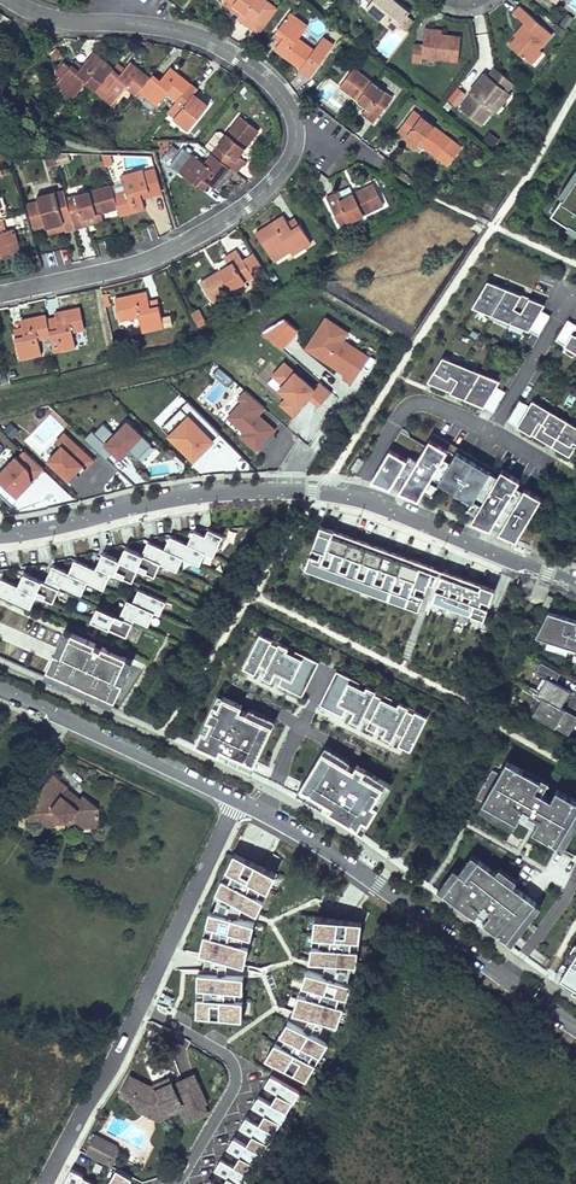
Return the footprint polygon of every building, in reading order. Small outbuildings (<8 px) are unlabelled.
[(222,3),(239,16),(242,11),(227,0),(224,0),(222,3)] [(249,26),(268,1),(266,0),(227,0),(242,11),(239,16),(237,18),(249,26)] [(371,1),(366,7),(394,30),(409,12),(397,2),(395,4),(392,2),(393,0),(369,0),(371,1)] [(278,9),(268,1),(249,26),(259,34),(278,9)] [(519,5),(513,13),(527,25),(509,45),(531,64),(542,52),(539,49),(552,34),(519,5)] [(274,49),(300,67),(299,69),(310,76),(333,44),(323,36),(314,49),(298,38),(308,25),(290,12),(278,28),(286,33),(280,41),(274,49)] [(406,31),(413,20),(406,15),(399,26),(406,31)] [(286,33),(278,28),(273,36),(280,41),(286,33)] [(441,34),(424,32),(423,45),(414,44),(412,62),(422,63),(422,57),(458,61),(461,36),(441,34)] [(58,81),(75,95),(85,83),(95,91),(99,85),(111,70),(113,68),(93,52),(82,65),(77,72),(69,67),(58,81)] [(82,65),(75,60),(69,67),(77,72),(82,65)] [(118,76),(111,70),(99,85),(117,99),(127,87),(136,94),(139,91),(150,77),(130,61),(124,68),(118,76)] [(118,76),(124,68),(117,62),(113,68),(111,70),(118,76)] [(158,81),(151,76),(150,77),(139,91),(157,105),(167,92),(176,100),(190,83),(170,67),(160,79),(158,81)] [(392,97),(353,68),(339,86),(367,107),(362,113),(374,122),(392,97)] [(514,84),(494,68),(488,76),(484,73),(473,87),(476,89),(472,94),(460,109),(481,126),(493,110),(490,107),(504,89),(507,92),(514,84)] [(158,81),(160,79),(153,73),(151,76),(158,81)] [(55,85),(61,89),(58,92),(72,103),(73,99),(74,97),(75,95),(58,81),(55,85)] [(198,89),(190,83),(176,100),(167,112),(189,129),(206,107),(192,96),(194,93),(198,89)] [(117,99),(99,85),(95,91),(115,106),(117,99)] [(448,100),(456,106),(466,93),(458,87),(448,100)] [(504,89),(490,107),(493,110),(496,113),(510,95),(507,92),(504,89)] [(206,107),(208,104),(194,93),(192,96),(206,107)] [(452,139),(413,110),(394,135),(406,144),(411,137),(438,158),(439,157),(448,165),(461,147),(452,140),(452,139)] [(230,167),(236,172),(245,161),(239,155),(259,130),(240,115),(211,153),(212,153),(230,167)] [(45,155),(48,167),(56,165),(53,156),(53,153),(45,155)] [(230,167),(212,153),(204,163),(192,153),(178,171),(193,183),(199,176),(205,181),(214,187),(230,167)] [(53,156),(56,165),(62,163),(60,154),(53,156)] [(112,164),(110,156),(103,158),(106,166),(112,164)] [(118,207),(120,215),(145,208),(141,197),(139,190),(148,187),(149,194),(162,191),(155,168),(143,171),(143,169),(122,175),(126,190),(114,194),(118,207)] [(575,179),(575,169),(559,195),(562,197),(563,198),(575,179)] [(193,183),(200,188),(205,181),(199,176),(193,183)] [(563,198),(562,197),(551,214),(569,225),(570,224),(575,228),(575,179),(563,198)] [(343,198),(339,191),(326,197),(340,225),(384,204),(373,183),(353,193),(343,198)] [(69,197),(72,209),(69,210),(72,220),(74,226),(74,228),(89,224),(86,216),(100,212),(118,207),(114,194),(111,185),(69,197)] [(353,193),(350,185),(339,191),(343,198),(353,193)] [(148,187),(139,190),(141,197),(149,194),(148,187)] [(28,205),(34,228),(45,225),(62,220),(63,222),(72,220),(69,210),(66,198),(63,190),(37,197),(38,202),(28,205)] [(102,220),(100,212),(86,216),(89,224),(102,220)] [(287,222),(283,215),(255,232),(267,251),(284,241),(290,250),(292,254),(311,242),(301,226),(293,231),(287,222)] [(287,222),(293,231),(301,226),(295,217),(287,222)] [(74,226),(72,220),(63,222),(62,220),(45,225),(47,234),(74,226)] [(570,224),(569,225),(566,228),(575,235),(575,228),(570,224)] [(1,254),(20,249),(13,228),(5,230),(0,231),(0,250),(1,254)] [(290,250),(284,241),(267,251),(273,261),(290,250)] [(254,276),(251,271),(243,259),(237,249),(224,257),(229,264),(200,282),(212,302),(254,276)] [(253,252),(243,259),(251,271),(261,265),(253,252)] [(492,314),(506,291),(508,288),(488,280),(472,306),(473,306),(492,314)] [(510,322),(526,295),(508,288),(506,291),(492,314),(510,322)] [(149,301),(146,291),(114,298),(119,320),(139,316),(142,331),(164,326),(160,308),(151,310),(149,301)] [(551,315),(542,309),(545,303),(526,296),(526,295),(510,322),(530,330),(539,335),(551,315)] [(158,299),(149,301),(151,310),(160,308),(158,299)] [(56,317),(58,327),(54,328),(52,318),(47,319),(51,336),(54,351),(76,346),(72,331),(85,328),(80,307),(55,312),(56,317)] [(190,313),(195,322),(202,318),(198,309),(190,313)] [(47,319),(46,314),(21,320),(22,327),(25,338),(16,340),(20,358),(41,354),(38,338),(51,336),(47,319)] [(341,380),(351,384),(369,356),(344,342),(350,335),(325,318),(304,352),(344,376),(341,380)] [(568,319),(556,340),(561,343),(575,352),(575,324),(568,319)] [(16,340),(25,338),(22,327),(13,329),(16,340)] [(447,390),(462,364),(443,356),(427,382),(447,390)] [(277,407),(296,419),(310,400),(321,407),(333,392),(319,381),(313,390),(284,361),(271,377),(282,387),(278,393),(284,400),(277,407)] [(467,395),(481,372),(462,364),(447,390),(465,398),(467,395)] [(222,366),(213,372),(224,387),(232,381),(222,366)] [(486,404),(500,380),(481,372),(467,395),(465,398),(466,398),(480,404),(486,404)] [(494,411),(506,391),(497,385),(486,404),(485,406),(494,411)] [(240,437),(257,452),(278,428),(259,415),(267,406),(246,389),(237,399),(240,404),(229,417),(244,433),(240,437)] [(535,436),(551,410),(533,399),(529,405),(526,403),(520,399),(508,420),(517,425),(535,436)] [(552,446),(568,420),(551,410),(535,436),(552,446)] [(218,440),(191,412),(169,434),(195,461),(218,440)] [(86,440),(105,458),(113,449),(123,458),(130,451),(139,460),(155,444),(128,418),(115,431),(105,420),(86,440)] [(575,446),(575,425),(568,420),(552,446),(570,457),(575,446)] [(518,483),(520,479),(502,469),(500,473),(484,463),(468,453),(433,433),(426,446),(410,436),(408,431),(403,428),(372,480),(386,486),(394,489),(402,492),(452,513),(498,532),(517,540),(527,521),(531,523),(535,517),(531,515),(542,497),(518,483)] [(47,463),(69,484),(91,461),(62,434),(55,442),(61,448),(47,463)] [(18,500),(45,472),(23,451),(0,475),(0,483),(18,500)] [(357,472),(365,460),(359,456),(351,468),(357,472)] [(495,588),(321,524),(305,568),(427,613),(433,599),(484,617),(495,588)] [(214,555),(223,535),(208,529),(205,536),(194,531),(188,543),(206,552),(214,555)] [(206,552),(188,543),(170,535),(164,548),(183,557),(200,565),(206,552)] [(183,557),(164,548),(148,541),(142,554),(162,563),(177,570),(183,557)] [(162,563),(142,554),(126,546),(120,559),(139,568),(156,576),(162,563)] [(139,568),(120,559),(103,552),(97,565),(112,572),(133,581),(139,568)] [(110,576),(96,569),(75,560),(69,572),(88,581),(105,589),(110,576)] [(88,581),(69,572),(53,565),(47,578),(61,585),(82,594),(88,581)] [(112,572),(97,565),(96,569),(110,576),(112,572)] [(60,589),(44,582),(24,572),(18,585),(37,594),(54,602),(60,589)] [(37,594),(18,585),(2,578),(0,581),(0,593),(31,607),(37,594)] [(61,585),(47,578),(46,578),(44,582),(60,589),(61,585)] [(174,604),(139,589),(133,601),(163,615),(168,617),(174,604)] [(549,607),(554,597),(548,594),(543,604),(549,607)] [(163,615),(133,601),(128,599),(122,612),(135,618),(157,628),(163,615)] [(133,622),(120,616),(98,606),(92,619),(127,635),(133,622)] [(549,611),(536,636),(548,640),(569,647),(569,648),(575,650),(575,652),(575,653),(575,620),(549,611)] [(135,618),(122,612),(120,616),(133,622),(135,618)] [(62,654),(72,631),(67,629),(56,652),(62,654)] [(112,677),(122,655),(123,654),(98,643),(97,647),(90,644),(92,640),(72,631),(62,654),(56,652),(48,669),(111,698),(119,680),(112,677)] [(312,702),(413,751),(430,716),(262,634),(243,669),(312,702)] [(569,648),(569,647),(548,640),(546,647),(567,653),(569,648)] [(119,680),(129,658),(122,655),(112,677),(119,680)] [(570,690),(556,682),(561,673),(542,662),(536,671),(547,678),(539,690),(537,694),(543,697),(561,707),(570,690)] [(111,698),(48,669),(45,677),(108,705),(111,698)] [(566,710),(561,707),(543,697),(541,700),(533,714),(569,735),(575,722),(575,716),(566,710)] [(193,743),(253,770),(275,725),(216,698),(193,743)] [(297,792),(362,832),(388,790),(323,749),(297,792)] [(563,856),(575,832),(575,799),(508,762),(479,809),(527,836),(563,856)] [(78,800),(64,789),(66,787),(52,776),(35,796),(39,799),(27,813),(28,818),(37,817),(45,824),(55,824),(58,821),(69,820),(72,820),(79,825),(96,824),(95,807),(81,796),(78,800)] [(219,893),(263,913),(281,872),(246,856),(238,853),(235,858),(219,893)] [(500,939),(510,946),(539,908),(471,856),(442,894),(500,939)] [(212,911),(240,918),(242,912),(245,905),(219,893),(212,911)] [(230,961),(248,965),(259,923),(212,911),(201,954),(205,955),(230,961)] [(355,965),(359,965),(365,922),(321,916),(315,959),(328,961),(355,965)] [(574,940),(556,968),(564,973),(561,977),(575,986),(575,941),(574,940)] [(205,974),(229,975),(229,971),(230,961),(205,955),(205,971),(205,974)] [(325,975),(351,984),(355,965),(328,961),(327,969),(325,975)] [(337,1026),(340,1027),(354,985),(351,984),(325,975),(311,970),(297,1011),(312,1017),(337,1026)] [(198,1018),(246,1019),(247,976),(229,975),(205,974),(199,974),(198,1018)] [(561,977),(559,982),(575,992),(575,986),(561,977)] [(306,1030),(328,1043),(337,1026),(312,1017),(309,1023),(306,1030)] [(268,1059),(307,1082),(330,1044),(328,1043),(306,1030),(291,1021),(268,1059)] [(173,1084),(172,1081),(155,1089),(153,1084),(151,1085),(141,1080),(139,1084),(128,1078),(120,1094),(131,1100),(134,1095),(145,1101),(150,1112),(163,1106),(165,1111),(184,1103),(187,1111),(190,1110),(194,1119),(208,1113),(204,1104),(207,1102),(194,1074),(173,1084)] [(128,1078),(139,1084),(141,1080),(130,1074),(128,1078)] [(272,1103),(289,1113),(302,1091),(273,1075),(267,1085),(279,1093),(272,1103)] [(155,1089),(172,1081),(170,1077),(153,1084),(155,1089)] [(165,1111),(163,1106),(150,1112),(145,1101),(134,1095),(131,1100),(137,1109),(158,1120),(181,1110),(187,1123),(194,1119),(190,1110),(187,1111),(184,1103),(165,1111)] [(260,1124),(277,1134),(289,1113),(272,1103),(260,1095),(253,1105),(266,1113),(260,1124)] [(248,1145),(264,1155),(277,1134),(260,1124),(247,1117),(241,1127),(254,1134),(248,1145)] [(86,1154),(112,1167),(123,1147),(97,1133),(86,1154)] [(236,1166),(252,1176),(264,1155),(248,1145),(235,1138),(229,1147),(242,1155),(236,1166)] [(252,1176),(236,1166),(222,1159),(216,1169),(230,1176),(225,1183),(247,1183),(252,1176)] [(135,1177),(120,1169),(112,1183),(132,1183),(135,1177)] [(100,1183),(74,1170),(67,1183),(100,1183)]
